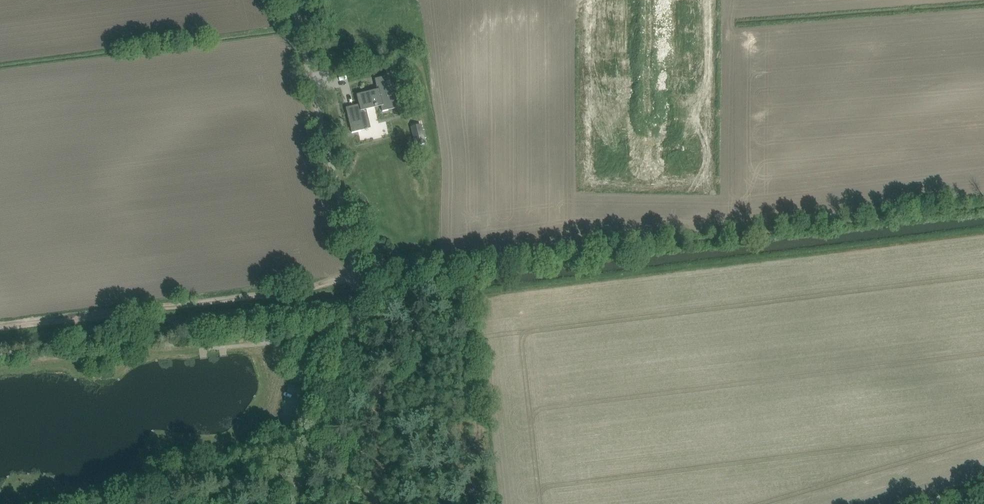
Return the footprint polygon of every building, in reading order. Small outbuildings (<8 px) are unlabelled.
[(393,98),(388,76),(379,78),(381,86),(371,88),(374,100),(365,102),(365,101),(362,102),(363,103),(359,103),(357,96),(352,97),(352,99),(346,100),(348,109),(347,110),(351,126),(350,126),(351,131),(364,128),(362,116),(366,115),(366,117),(382,113),(381,105),(379,105),(379,104),(385,102),(385,100),(393,98)] [(426,142),(423,128),(412,131),(415,145),(426,142)] [(381,262),(378,246),(368,248),(371,264),(381,262)]
